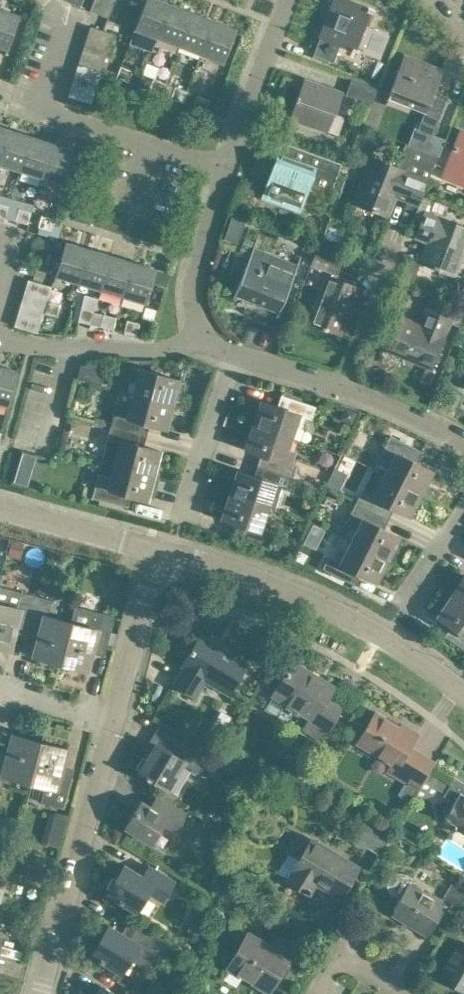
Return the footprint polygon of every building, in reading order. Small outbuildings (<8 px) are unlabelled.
[(114,0),(94,0),(89,10),(107,17),(114,0)] [(107,17),(108,18),(115,0),(114,0),(107,17)] [(170,3),(161,0),(145,0),(135,28),(157,37),(170,3)] [(370,12),(373,13),(374,9),(381,12),(382,11),(351,0),(340,0),(330,25),(327,23),(328,19),(327,19),(313,54),(313,55),(313,57),(328,63),(329,60),(333,62),(340,43),(377,58),(387,34),(365,25),(370,12)] [(179,45),(192,12),(170,3),(157,37),(179,45)] [(7,49),(19,15),(0,8),(0,46),(7,49)] [(201,54),(213,20),(192,12),(179,45),(201,54)] [(213,20),(201,54),(223,62),(236,29),(213,20)] [(86,38),(109,45),(113,34),(90,26),(86,38)] [(105,57),(109,45),(86,38),(83,50),(105,57)] [(79,62),(102,69),(105,57),(83,50),(79,62)] [(405,53),(398,72),(391,91),(405,97),(403,103),(424,111),(417,130),(432,136),(448,95),(447,95),(445,100),(432,95),(442,69),(406,55),(406,54),(405,53)] [(98,80),(102,69),(78,62),(76,72),(98,80)] [(116,77),(119,79),(128,82),(132,70),(120,66),(116,77)] [(95,90),(98,80),(75,72),(72,83),(95,90)] [(164,83),(153,78),(143,74),(138,86),(160,94),(164,83)] [(373,103),(378,88),(351,78),(346,93),(373,103)] [(342,93),(323,86),(304,79),(298,96),(297,96),(295,100),(296,101),(290,119),(327,132),(334,112),(335,112),(342,93)] [(95,90),(72,83),(68,94),(92,102),(95,90)] [(175,87),(170,98),(182,102),(186,91),(175,87)] [(88,111),(91,102),(68,95),(65,104),(88,111)] [(197,95),(193,106),(204,111),(209,100),(197,95)] [(9,129),(0,126),(0,156),(9,129)] [(31,136),(9,129),(0,156),(0,164),(20,170),(31,136)] [(453,149),(443,176),(463,184),(463,132),(461,130),(453,149)] [(42,177),(53,143),(31,136),(20,170),(42,177)] [(282,142),(261,197),(299,211),(308,188),(329,196),(341,163),(282,142)] [(53,143),(42,177),(65,184),(76,151),(53,143)] [(437,155),(425,150),(425,151),(405,144),(397,167),(371,157),(354,202),(384,214),(392,194),(418,204),(437,155)] [(15,220),(27,223),(30,212),(18,208),(15,220)] [(443,219),(425,212),(415,237),(432,243),(424,263),(454,275),(463,249),(463,227),(443,219)] [(50,230),(54,218),(42,215),(38,227),(50,230)] [(232,216),(225,239),(236,243),(245,221),(232,216)] [(297,266),(272,256),(254,248),(260,231),(259,231),(231,301),(232,302),(236,293),(279,310),(275,319),(276,319),(297,266)] [(78,282),(88,248),(65,241),(55,275),(78,282)] [(100,289),(110,255),(88,248),(78,282),(100,289)] [(336,273),(342,259),(318,249),(312,263),(336,273)] [(123,296),(133,262),(110,255),(100,289),(123,296)] [(411,260),(403,280),(412,284),(420,263),(411,260)] [(133,262),(123,296),(146,303),(156,269),(133,262)] [(359,288),(340,280),(328,275),(317,303),(310,321),(322,326),(321,328),(326,330),(327,328),(339,333),(346,316),(344,315),(349,303),(352,305),(359,288)] [(51,286),(47,285),(28,279),(24,291),(47,298),(51,286)] [(44,309),(47,301),(47,298),(24,291),(21,302),(44,309)] [(387,350),(431,368),(455,309),(430,299),(419,328),(399,320),(387,350)] [(44,309),(43,312),(57,316),(59,304),(47,301),(44,309)] [(40,321),(43,312),(44,309),(21,302),(17,314),(40,321)] [(37,332),(40,321),(17,314),(14,326),(37,332)] [(103,314),(101,326),(113,329),(115,317),(103,314)] [(127,320),(124,332),(136,335),(139,323),(127,320)] [(80,365),(77,379),(101,385),(107,363),(80,365)] [(8,405),(17,371),(0,366),(0,403),(8,405)] [(134,394),(173,404),(173,403),(172,403),(178,379),(133,367),(130,380),(137,382),(134,394)] [(173,404),(134,394),(130,406),(117,402),(111,425),(140,433),(143,422),(165,428),(171,404),(173,404)] [(251,424),(291,438),(295,426),(303,428),(307,417),(311,419),(316,406),(281,394),(281,395),(286,397),(283,408),(261,401),(254,424),(252,423),(251,424)] [(287,449),(291,438),(251,424),(251,425),(253,425),(245,448),(267,456),(263,467),(257,465),(263,467),(293,478),(297,465),(290,463),(294,451),(287,449)] [(137,444),(140,433),(111,425),(107,438),(114,440),(111,451),(118,453),(115,465),(154,475),(155,474),(153,474),(159,450),(137,444)] [(385,476),(421,494),(422,493),(420,492),(431,470),(411,460),(416,450),(422,453),(423,452),(390,435),(378,458),(391,465),(385,476)] [(80,447),(76,446),(71,444),(68,453),(78,456),(80,447)] [(154,476),(154,475),(115,465),(112,477),(98,473),(92,498),(127,507),(128,506),(121,504),(124,493),(146,499),(152,475),(154,476)] [(290,488),(293,478),(263,467),(259,478),(237,469),(230,494),(228,493),(228,494),(267,508),(272,495),(279,497),(282,486),(290,488)] [(421,494),(385,476),(380,486),(371,482),(366,493),(363,491),(357,503),(383,515),(388,505),(408,515),(419,493),(421,494)] [(264,518),(267,508),(228,494),(230,495),(222,518),(243,525),(240,536),(233,534),(233,535),(268,547),(273,533),(267,531),(270,521),(264,518)] [(388,518),(383,515),(357,503),(346,525),(358,531),(352,542),(388,560),(388,559),(387,558),(398,536),(377,526),(383,515),(388,518)] [(388,560),(352,542),(347,553),(341,550),(335,561),(327,558),(322,568),(355,585),(355,584),(350,581),(355,571),(375,581),(386,559),(388,560)] [(452,595),(451,594),(450,594),(463,604),(463,578),(452,595)] [(37,595),(0,586),(0,643),(10,646),(9,650),(10,650),(18,623),(29,626),(37,595)] [(450,594),(450,595),(451,596),(437,616),(456,629),(450,638),(444,635),(444,636),(463,649),(463,604),(450,594)] [(60,663),(70,622),(48,616),(52,599),(37,595),(29,626),(40,629),(32,656),(34,656),(35,652),(60,659),(59,663),(60,663)] [(70,622),(60,663),(61,663),(62,660),(87,666),(86,670),(88,671),(95,644),(106,647),(114,616),(74,606),(70,622)] [(227,695),(236,679),(247,662),(221,647),(220,649),(215,646),(216,644),(200,634),(182,665),(184,667),(174,684),(196,697),(205,681),(227,695)] [(292,663),(281,680),(271,696),(311,721),(305,731),(320,740),(341,707),(327,698),(333,688),(292,663)] [(375,712),(365,730),(357,743),(392,764),(387,772),(407,784),(400,796),(410,802),(434,762),(409,747),(415,736),(375,712)] [(209,757),(175,737),(158,727),(149,741),(155,744),(138,771),(146,776),(145,777),(168,791),(184,766),(198,775),(209,757)] [(39,740),(38,744),(12,737),(13,734),(12,733),(4,760),(0,759),(0,791),(4,775),(28,782),(39,740)] [(39,740),(28,782),(52,788),(48,804),(63,808),(71,778),(60,775),(67,748),(66,747),(65,751),(40,745),(41,741),(39,740)] [(429,771),(424,780),(437,788),(442,779),(429,771)] [(443,794),(442,796),(453,803),(444,819),(455,826),(454,828),(463,834),(463,783),(454,777),(443,794)] [(187,814),(174,806),(157,795),(150,806),(141,801),(125,827),(152,844),(163,826),(175,833),(187,814)] [(365,850),(367,847),(377,853),(390,832),(367,817),(352,841),(365,850)] [(357,867),(311,840),(298,862),(288,856),(277,875),(309,893),(317,880),(328,886),(326,889),(340,897),(357,867)] [(10,847),(7,859),(21,863),(25,850),(10,847)] [(176,882),(169,877),(151,867),(145,877),(124,865),(107,893),(118,899),(117,900),(137,912),(148,893),(163,902),(176,882)] [(411,880),(405,876),(402,875),(400,874),(398,874),(396,874),(394,875),(392,876),(391,877),(389,878),(388,880),(387,882),(387,884),(387,886),(387,888),(387,890),(388,892),(389,893),(391,895),(392,896),(398,899),(393,906),(396,908),(392,914),(427,935),(441,912),(440,911),(443,905),(409,885),(411,880)] [(452,884),(443,897),(459,907),(463,898),(463,892),(452,884)] [(211,909),(208,914),(209,920),(215,923),(221,922),(224,916),(222,910),(217,907),(211,909)] [(165,940),(156,935),(139,924),(130,938),(108,925),(99,940),(100,941),(94,951),(93,950),(91,954),(99,959),(98,960),(122,974),(130,961),(147,971),(165,940)] [(294,947),(281,939),(274,950),(247,934),(228,967),(268,991),(297,943),(297,942),(294,947)] [(450,959),(440,976),(463,990),(463,945),(460,942),(450,959)] [(0,946),(0,954),(21,959),(23,951),(0,945),(0,946)] [(96,993),(138,993),(106,977),(97,992),(96,993)]
